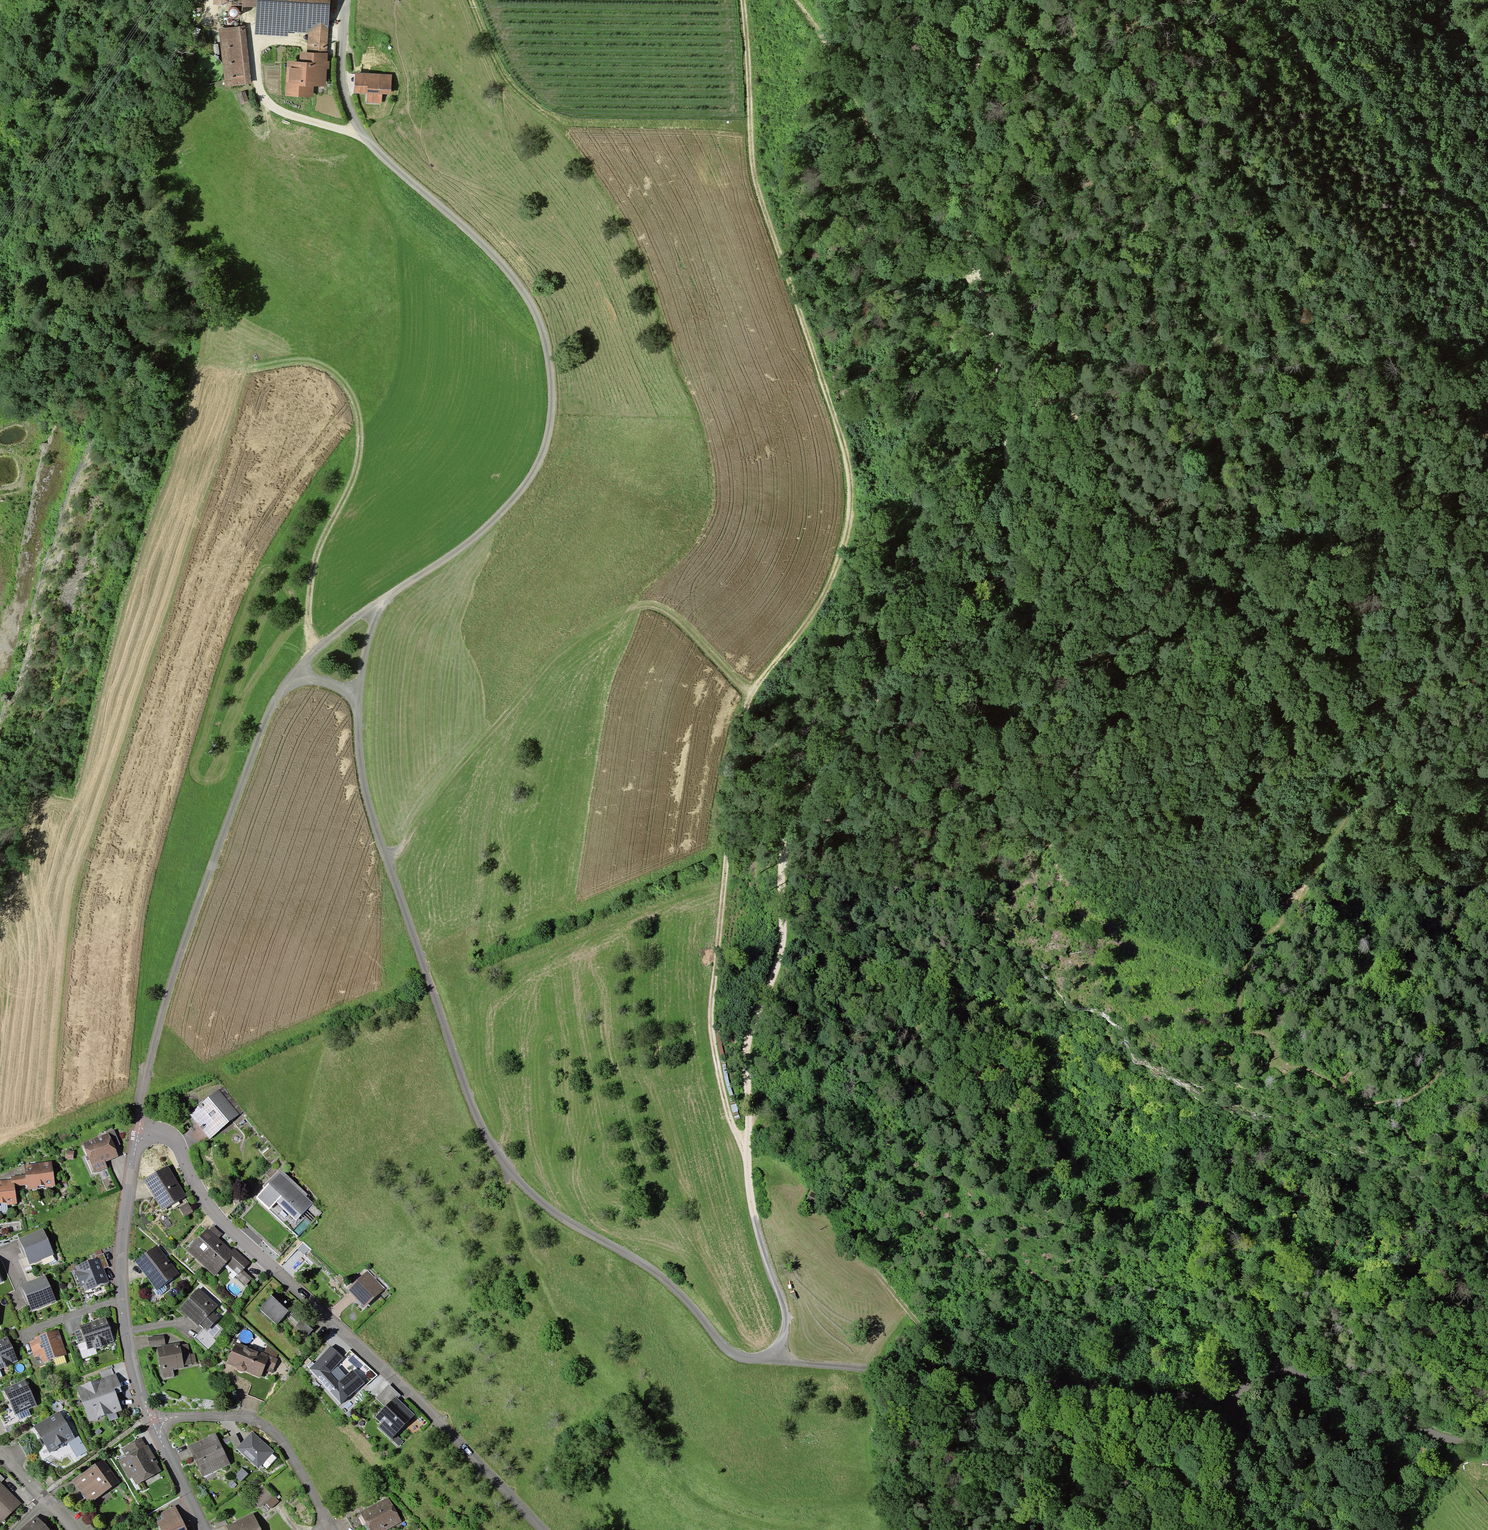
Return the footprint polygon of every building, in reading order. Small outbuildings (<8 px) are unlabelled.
[(257,7),(255,34),(288,36),(288,32),(308,33),(307,52),(327,53),(330,0),(257,0),(257,7)] [(245,26),(218,29),(225,87),(252,84),(245,26)] [(285,96),(313,98),(314,86),(326,86),(327,69),(329,70),(329,62),(327,62),(328,53),(327,53),(307,52),(300,52),(300,62),(287,61),(285,96)] [(391,94),(392,75),(355,73),(354,93),(367,94),(366,103),(382,103),(382,94),(391,94)] [(249,101),(245,91),(237,95),(241,104),(249,101)] [(240,1114),(219,1090),(190,1114),(210,1139),(240,1114)] [(115,1147),(120,1144),(114,1129),(108,1132),(109,1133),(110,1137),(111,1137),(115,1147)] [(110,1137),(109,1133),(83,1143),(95,1173),(107,1168),(105,1162),(119,1157),(118,1155),(115,1147),(111,1137),(110,1137)] [(74,1151),(66,1150),(66,1158),(73,1159),(74,1151)] [(52,1161),(25,1164),(26,1175),(27,1185),(28,1190),(55,1186),(52,1161)] [(186,1197),(168,1166),(144,1180),(162,1211),(186,1197)] [(307,1195),(280,1168),(263,1186),(265,1188),(256,1197),(269,1210),(277,1202),(296,1220),(313,1203),(306,1196),(307,1195)] [(27,1185),(26,1175),(11,1176),(11,1179),(12,1183),(14,1183),(15,1186),(27,1185)] [(11,1179),(0,1181),(0,1206),(7,1205),(17,1204),(15,1186),(14,1183),(12,1183),(11,1179)] [(188,1202),(179,1207),(184,1216),(193,1211),(188,1202)] [(7,1205),(0,1206),(0,1215),(8,1213),(7,1205)] [(213,1226),(210,1230),(208,1228),(187,1250),(214,1276),(226,1264),(238,1275),(243,1270),(250,1263),(234,1248),(232,1250),(219,1238),(223,1234),(213,1226)] [(54,1254),(43,1228),(19,1238),(30,1264),(54,1254)] [(179,1273),(157,1245),(135,1261),(154,1287),(157,1290),(164,1284),(179,1273)] [(100,1258),(104,1268),(109,1267),(104,1253),(103,1253),(97,1255),(95,1256),(96,1259),(100,1258)] [(104,1268),(100,1258),(96,1259),(76,1266),(77,1271),(75,1272),(80,1287),(83,1285),(85,1290),(108,1281),(104,1268)] [(252,1278),(243,1270),(238,1275),(237,1277),(245,1285),(252,1278)] [(385,1289),(368,1270),(347,1289),(364,1308),(385,1289)] [(56,1301),(45,1275),(21,1285),(32,1311),(56,1301)] [(166,1287),(164,1284),(157,1290),(154,1287),(153,1290),(157,1295),(160,1295),(166,1291),(166,1287)] [(218,1305),(199,1287),(179,1308),(198,1326),(199,1325),(204,1329),(204,1328),(207,1331),(219,1318),(212,1311),(218,1305)] [(275,1290),(259,1309),(277,1324),(293,1306),(275,1290)] [(114,1341),(106,1317),(80,1325),(88,1350),(94,1347),(95,1349),(108,1345),(107,1343),(114,1341)] [(313,1329),(301,1320),(296,1326),(308,1336),(313,1329)] [(204,1328),(204,1329),(195,1338),(208,1350),(217,1340),(207,1331),(204,1328)] [(67,1354),(58,1329),(34,1337),(35,1340),(29,1342),(34,1357),(40,1355),(43,1363),(54,1359),(64,1356),(67,1354)] [(148,1337),(149,1346),(165,1344),(164,1335),(148,1337)] [(9,1337),(0,1340),(0,1369),(19,1360),(9,1337)] [(264,1353),(236,1342),(226,1364),(236,1367),(236,1368),(237,1369),(237,1370),(238,1370),(239,1371),(241,1371),(242,1371),(243,1371),(244,1371),(250,1373),(250,1374),(261,1378),(264,1370),(272,1373),(278,1359),(276,1358),(264,1353)] [(180,1343),(157,1347),(163,1378),(175,1376),(173,1370),(184,1368),(184,1366),(192,1364),(192,1363),(197,1362),(195,1353),(190,1354),(188,1343),(180,1345),(180,1343)] [(278,1354),(268,1344),(264,1353),(276,1358),(278,1354)] [(344,1358),(331,1346),(309,1369),(340,1404),(365,1383),(352,1369),(345,1376),(339,1382),(330,1373),(337,1366),(344,1358)] [(67,1363),(64,1356),(54,1359),(56,1367),(67,1363)] [(345,1376),(337,1366),(330,1373),(339,1382),(345,1376)] [(100,1372),(102,1378),(114,1374),(112,1368),(100,1372)] [(121,1387),(116,1373),(114,1374),(102,1378),(77,1387),(89,1422),(107,1415),(116,1412),(122,1410),(116,1393),(115,1389),(120,1387),(121,1387)] [(37,1405),(25,1379),(3,1389),(15,1415),(17,1414),(28,1409),(37,1405)] [(395,1396),(398,1399),(401,1395),(389,1384),(375,1398),(384,1407),(395,1396)] [(395,1396),(384,1407),(375,1417),(381,1423),(377,1427),(390,1440),(415,1415),(398,1399),(395,1396)] [(31,1415),(28,1409),(17,1414),(19,1420),(31,1415)] [(75,1438),(60,1411),(34,1426),(49,1453),(68,1442),(75,1438)] [(118,1418),(116,1412),(107,1415),(109,1421),(118,1418)] [(274,1451),(252,1431),(241,1444),(236,1449),(258,1468),(274,1451)] [(230,1464),(215,1433),(188,1446),(203,1477),(230,1464)] [(236,1434),(229,1437),(236,1449),(241,1444),(236,1434)] [(403,1441),(396,1435),(392,1440),(399,1446),(403,1441)] [(75,1438),(68,1442),(76,1457),(87,1451),(78,1436),(75,1438)] [(146,1446),(141,1437),(121,1448),(126,1457),(118,1461),(128,1479),(132,1477),(136,1485),(161,1471),(157,1463),(158,1463),(148,1444),(146,1446)] [(119,1482),(103,1458),(72,1480),(89,1504),(119,1482)] [(248,1474),(242,1468),(234,1476),(240,1482),(248,1474)] [(237,1485),(232,1479),(228,1483),(233,1489),(237,1485)] [(2,1522),(21,1502),(1,1483),(0,1482),(0,1521),(2,1522)] [(261,1508),(266,1503),(271,1509),(279,1501),(267,1487),(253,1499),(261,1508)] [(388,1497),(360,1513),(370,1529),(386,1529),(402,1522),(388,1497)] [(175,1506),(160,1513),(163,1518),(157,1521),(161,1529),(187,1529),(175,1506)] [(254,1513),(226,1526),(228,1529),(262,1529),(254,1513)] [(19,1529),(50,1529),(36,1515),(19,1529)]
